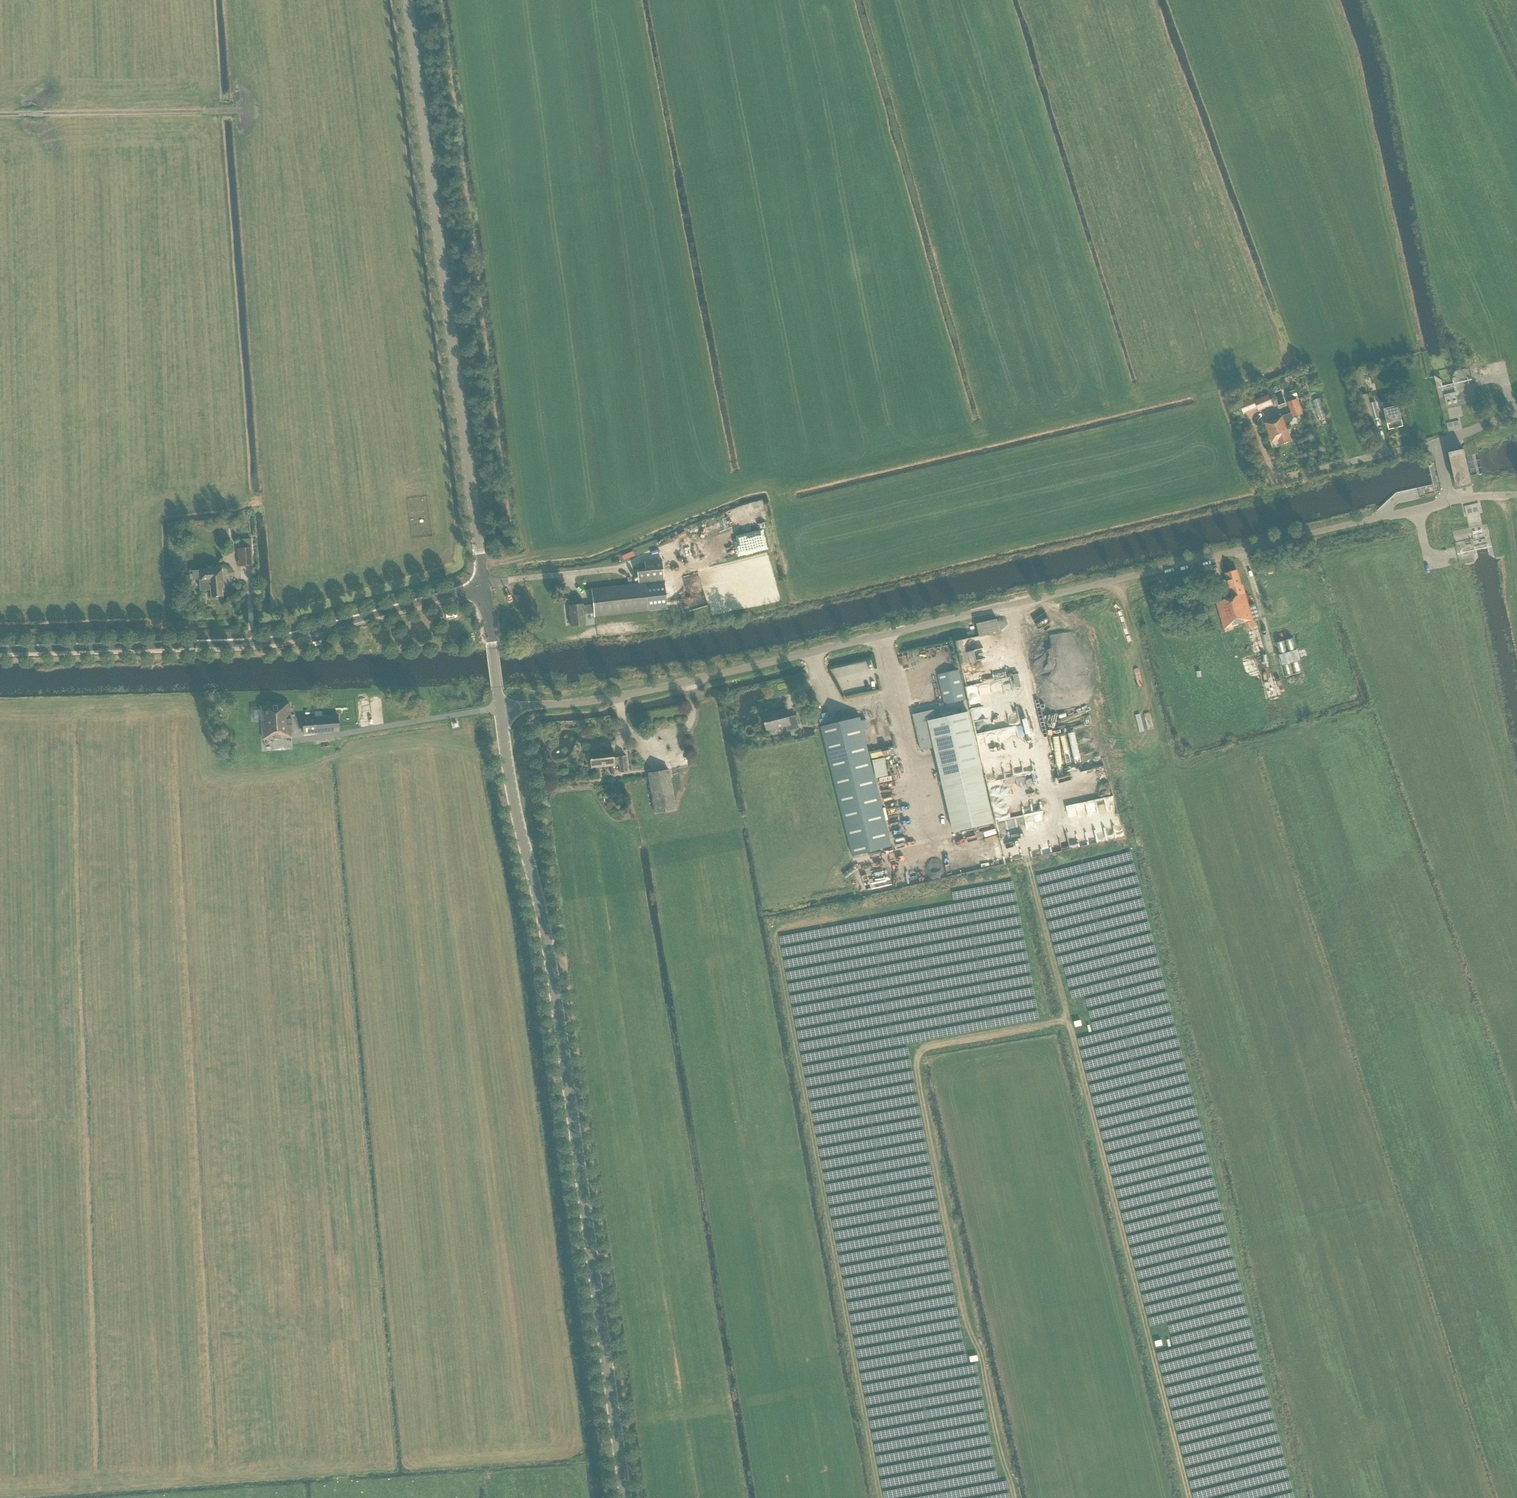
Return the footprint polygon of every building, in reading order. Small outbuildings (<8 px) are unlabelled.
[(1358,386),(1365,384),(1363,373),(1355,375),(1358,386)] [(1269,395),(1254,401),(1258,411),(1274,405),(1269,395)] [(1314,400),(1321,419),(1332,415),(1324,396),(1314,400)] [(1265,423),(1272,442),(1278,440),(1280,444),(1291,440),(1286,427),(1290,424),(1292,421),(1294,417),(1303,414),(1298,399),(1288,402),(1292,413),(1282,416),(1281,414),(1270,418),(1271,420),(1265,423)] [(1374,419),(1379,417),(1375,402),(1369,404),(1368,400),(1363,401),(1368,420),(1374,419)] [(1389,429),(1403,426),(1399,405),(1384,409),(1389,429)] [(1457,486),(1471,483),(1464,449),(1449,453),(1457,486)] [(1466,506),(1468,514),(1481,510),(1479,502),(1466,506)] [(669,535),(657,539),(659,545),(671,541),(669,535)] [(238,548),(239,566),(252,566),(251,547),(252,547),(251,538),(238,539),(238,548)] [(630,560),(633,559),(633,557),(642,553),(640,546),(627,550),(615,554),(619,565),(630,560)] [(638,583),(664,580),(662,560),(644,562),(645,569),(637,570),(638,583)] [(199,570),(200,580),(201,590),(211,589),(212,597),(223,596),(221,568),(199,570)] [(1242,585),(1237,570),(1226,573),(1228,579),(1223,581),(1226,590),(1230,589),(1232,597),(1217,602),(1225,629),(1254,620),(1243,584),(1242,585)] [(569,606),(571,626),(586,624),(584,614),(594,613),(595,617),(650,611),(647,583),(592,589),(593,604),(584,605),(583,604),(569,606)] [(1166,614),(1178,611),(1173,594),(1161,597),(1166,614)] [(978,623),(980,638),(1001,634),(998,619),(978,623)] [(1277,642),(1286,677),(1303,673),(1295,638),(1277,642)] [(946,704),(966,700),(959,670),(939,674),(946,704)] [(1004,679),(1007,691),(1023,687),(1020,675),(1004,679)] [(263,739),(292,737),(290,704),(261,706),(263,739)] [(777,713),(764,716),(768,730),(787,725),(788,731),(800,728),(797,715),(789,717),(787,709),(776,711),(777,713)] [(994,822),(968,711),(936,718),(934,709),(913,714),(921,750),(934,748),(954,832),(994,822)] [(319,711),(302,713),(303,734),(340,731),(339,714),(320,715),(319,711)] [(853,855),(892,846),(861,717),(822,727),(853,855)] [(1087,731),(1092,746),(1097,744),(1092,729),(1087,731)] [(613,748),(590,751),(592,768),(620,765),(620,772),(627,771),(626,756),(619,757),(619,758),(614,758),(613,748)] [(885,757),(873,760),(877,778),(888,775),(885,757)] [(669,770),(648,774),(655,813),(676,810),(669,770)]
